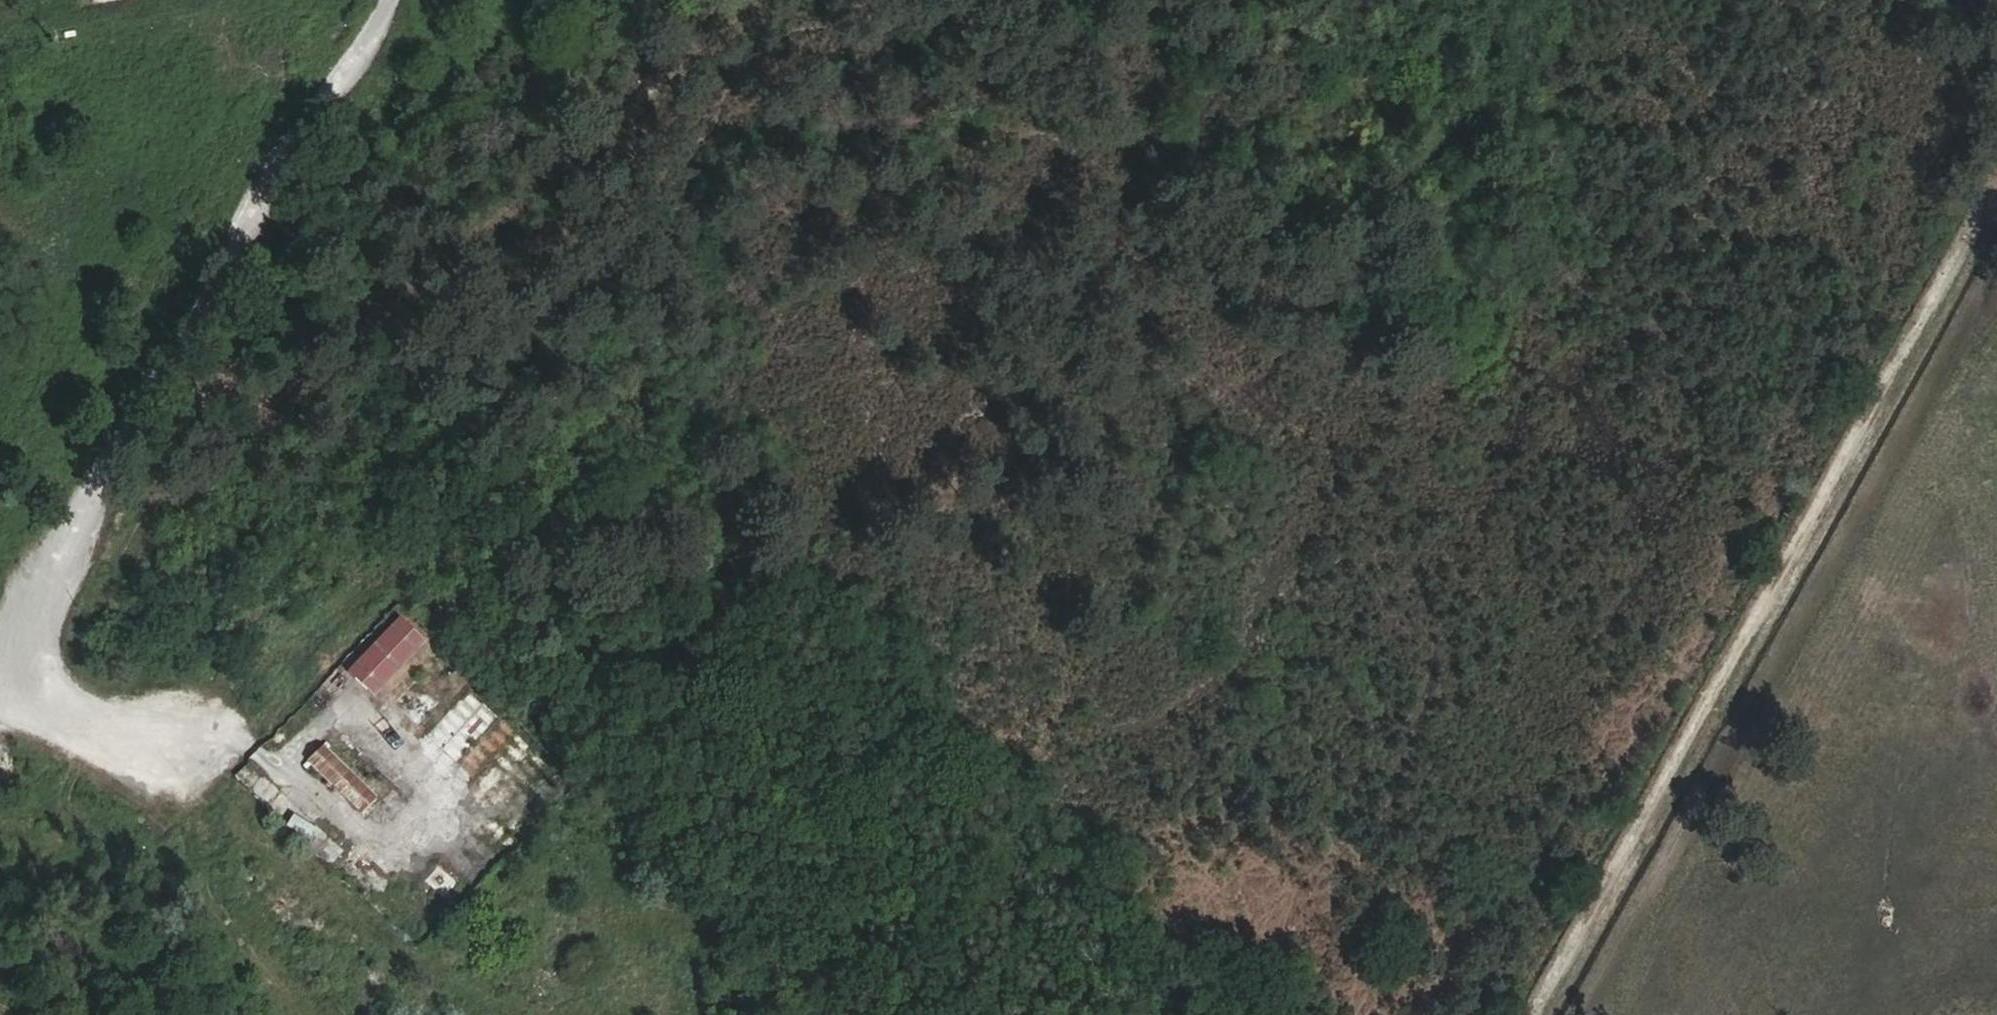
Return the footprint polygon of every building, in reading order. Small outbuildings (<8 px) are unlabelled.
[(344,673),(371,699),(426,642),(398,616),(344,673)] [(415,682),(397,702),(417,722),(436,702),(415,682)] [(360,813),(377,796),(324,744),(307,759),(360,813)] [(293,813),(286,824),(314,841),(320,830),(293,813)]
